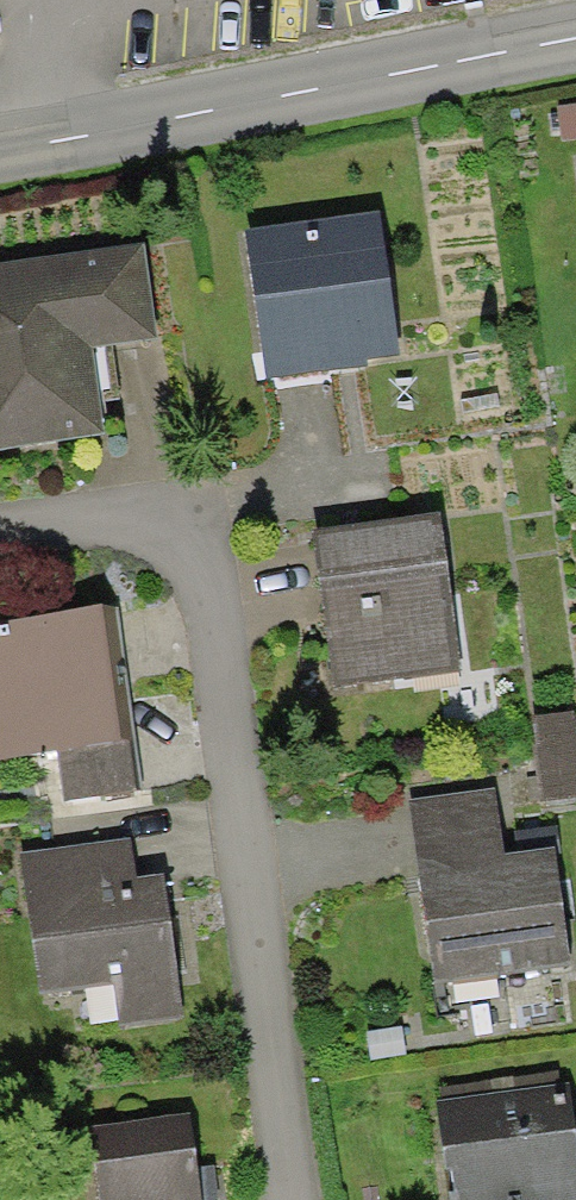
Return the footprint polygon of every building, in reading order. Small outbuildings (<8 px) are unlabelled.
[(558,109),(563,145),(575,144),(575,107),(558,109)] [(375,222),(242,241),(260,376),(342,366),(394,358),(375,222)] [(0,269),(0,452),(101,437),(87,346),(149,337),(136,248),(0,269)] [(439,522),(312,538),(330,690),(458,674),(439,522)] [(0,629),(0,766),(54,758),(61,806),(133,795),(125,742),(119,743),(107,663),(100,614),(0,629)] [(539,802),(575,799),(575,718),(575,715),(531,719),(539,802)] [(406,801),(432,987),(569,968),(553,854),(503,861),(499,834),(493,788),(406,801)] [(550,827),(499,834),(503,861),(553,854),(550,827)] [(129,842),(24,854),(39,990),(117,982),(121,1022),(174,1016),(159,879),(133,881),(129,842)] [(440,1089),(442,1106),(436,1106),(447,1199),(575,1199),(575,1144),(575,1137),(569,1085),(559,1087),(558,1075),(440,1089)] [(96,1171),(99,1199),(201,1199),(199,1184),(190,1115),(117,1125),(96,1171)]
